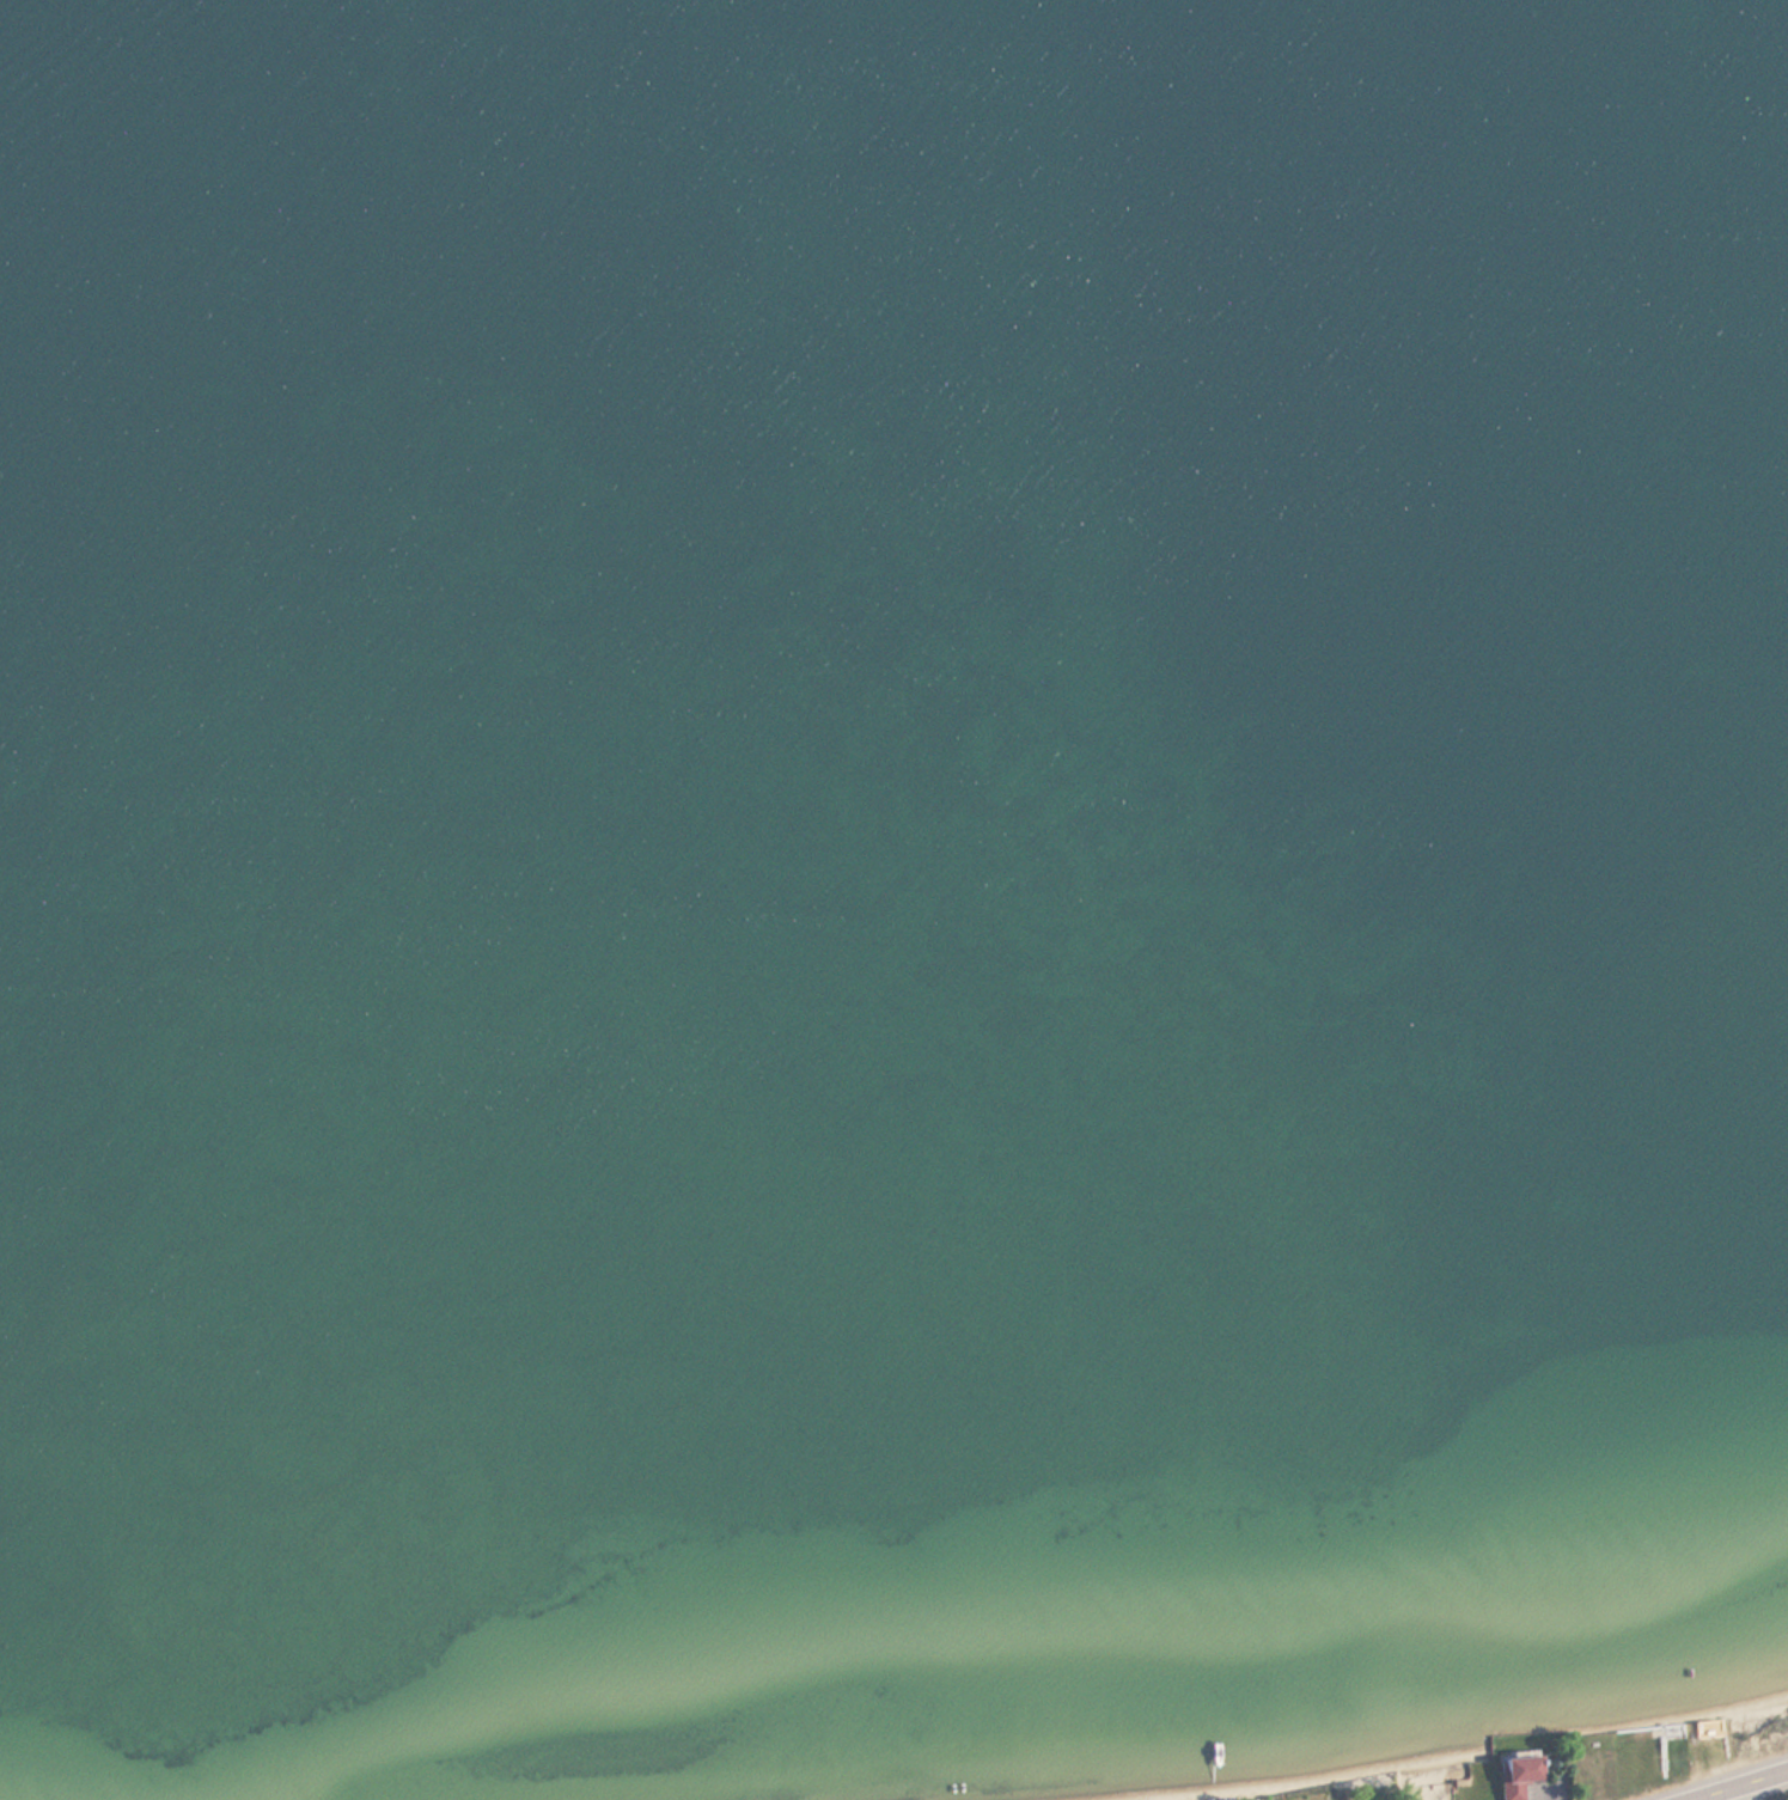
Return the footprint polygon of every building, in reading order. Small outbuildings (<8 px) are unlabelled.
[(1697,1739),(1725,1737),(1724,1721),(1696,1723),(1697,1739)] [(1522,1783),(1542,1782),(1541,1757),(1501,1758),(1502,1799),(1523,1799),(1522,1783)]
